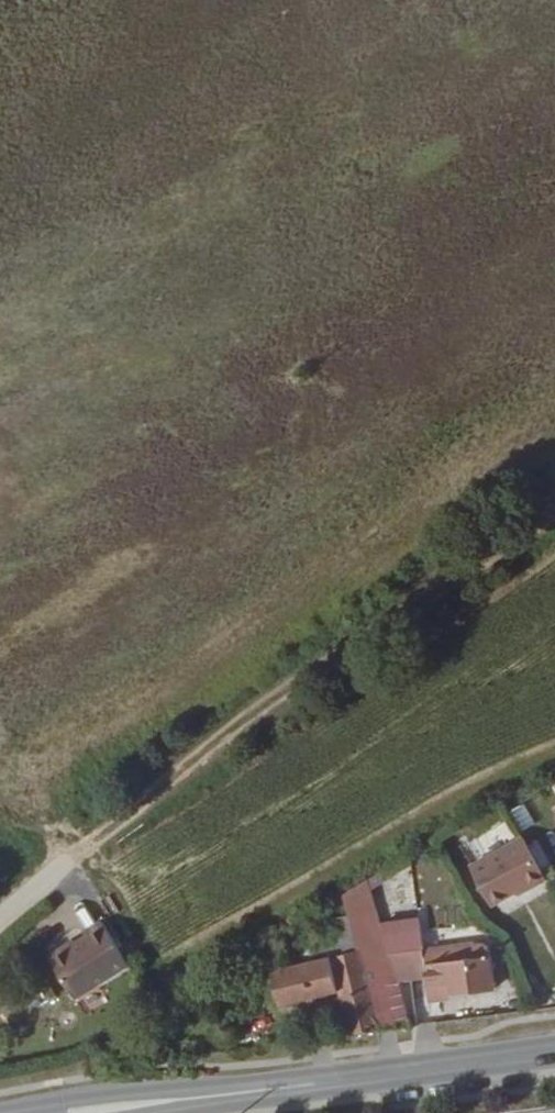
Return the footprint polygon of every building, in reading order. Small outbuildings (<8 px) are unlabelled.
[(469,864),(494,909),(544,881),(519,836),(469,864)] [(373,883),(349,899),(354,918),(364,954),(388,949),(373,883)] [(340,958),(364,954),(354,918),(335,921),(340,958)] [(306,924),(313,964),(340,958),(335,921),(306,924)] [(135,962),(108,922),(91,935),(93,938),(75,952),(72,948),(54,961),(82,1002),(135,962)] [(403,938),(403,946),(425,943),(423,936),(403,938)] [(502,980),(499,951),(486,952),(484,936),(431,943),(434,968),(437,989),(502,980)] [(396,972),(400,972),(434,968),(431,943),(425,943),(403,946),(388,949),(396,972)] [(364,954),(383,1024),(413,1020),(400,972),(396,972),(388,949),(364,954)] [(353,988),(360,1028),(383,1024),(364,954),(340,958),(313,964),(291,968),(294,997),(353,988)]
